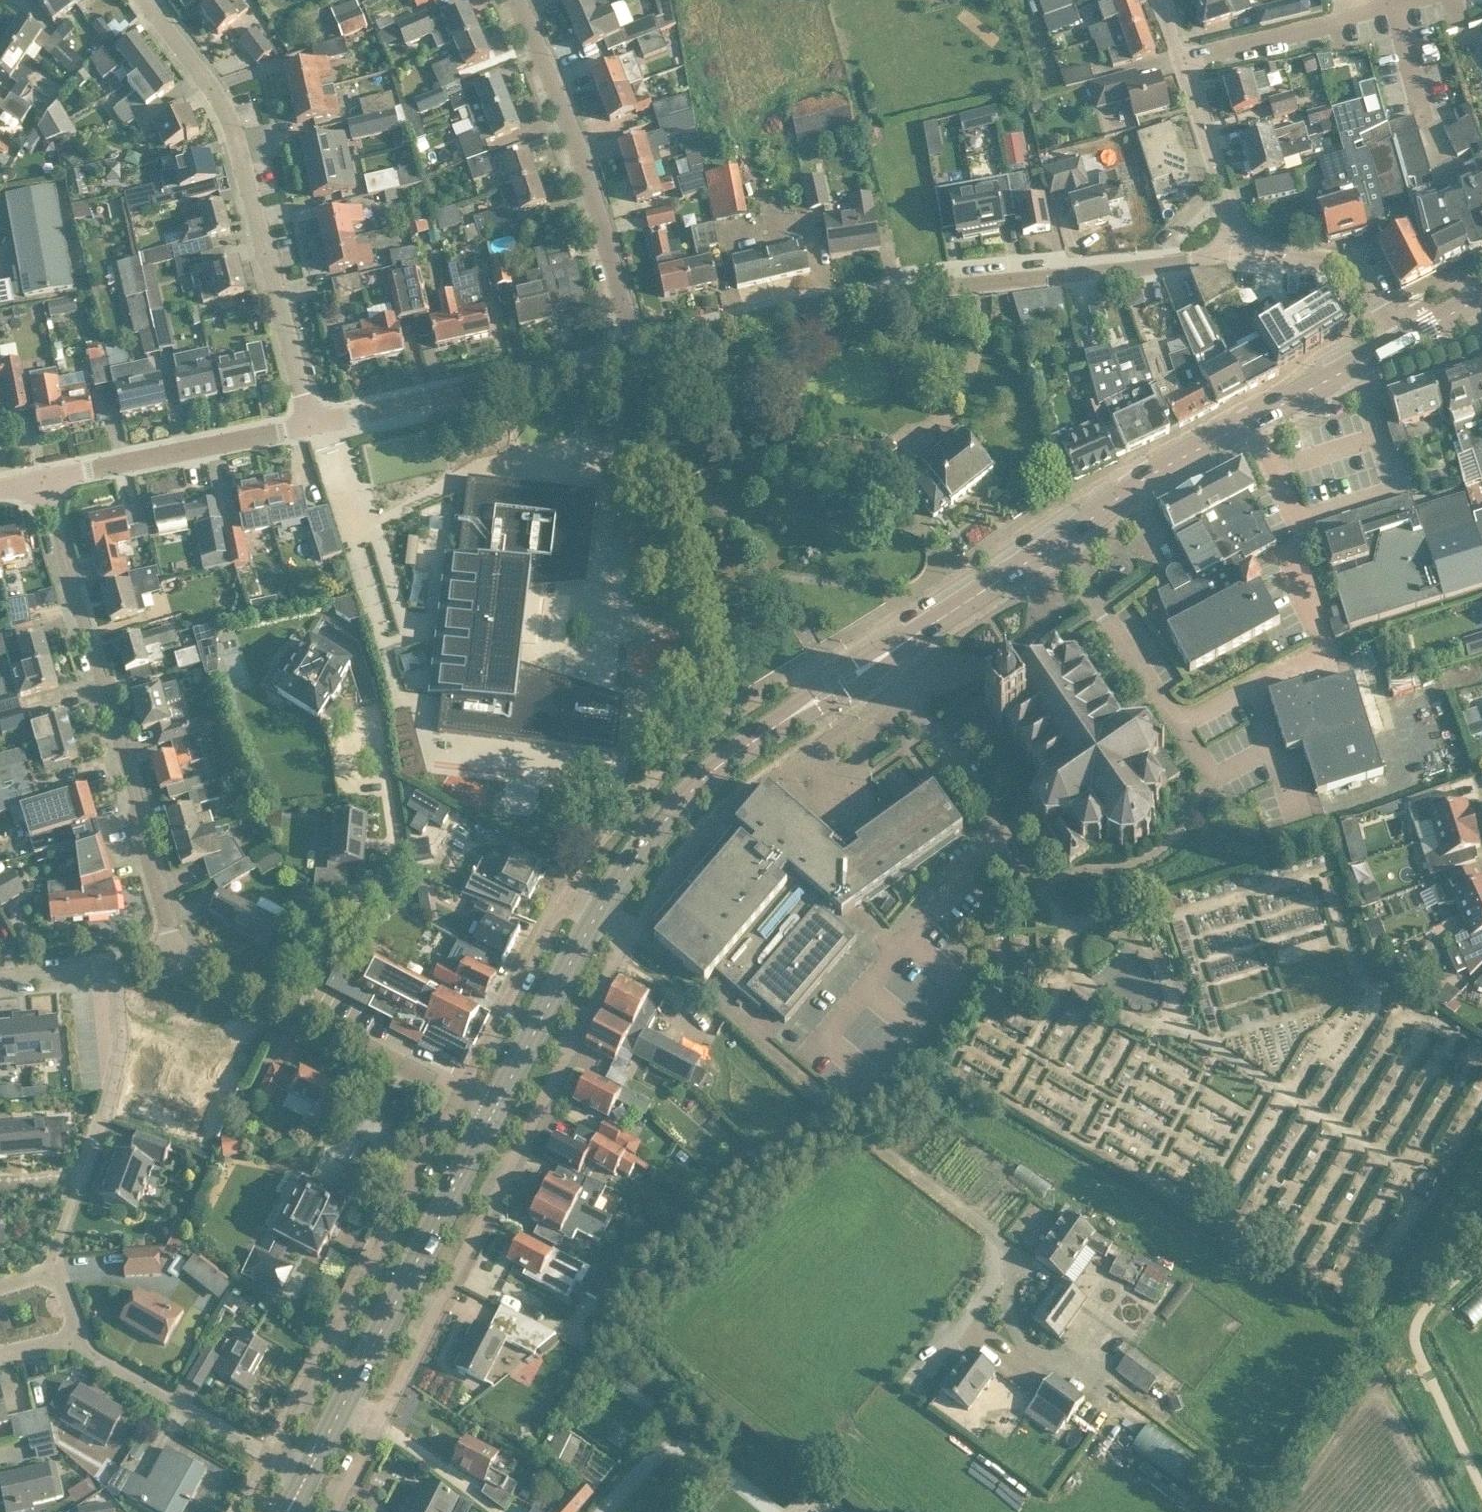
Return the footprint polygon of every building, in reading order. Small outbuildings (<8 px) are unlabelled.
[(73,0),(40,0),(37,2),(53,23),(77,5),(73,0)] [(186,11),(200,0),(178,0),(186,11)] [(218,1),(202,13),(219,35),(235,23),(248,12),(241,2),(230,10),(222,0),(220,0),(218,1)] [(345,39),(368,29),(356,0),(331,10),(344,40),(344,39),(345,39)] [(418,9),(433,1),(433,0),(413,0),(418,9)] [(605,0),(562,0),(561,0),(572,25),(609,9),(605,0)] [(1075,6),(1072,0),(1038,0),(1045,17),(1075,6)] [(1145,26),(1136,0),(1124,0),(1115,3),(1098,9),(1103,25),(1117,20),(1122,34),(1145,26)] [(1245,13),(1250,11),(1246,0),(1201,0),(1195,2),(1204,28),(1233,19),(1233,17),(1245,13)] [(1259,27),(1311,15),(1307,0),(1299,0),(1255,10),(1259,27)] [(638,19),(655,14),(651,1),(634,6),(638,19)] [(610,9),(572,25),(583,50),(602,42),(604,41),(609,52),(638,41),(638,42),(661,33),(655,16),(634,24),(626,2),(611,9),(611,8),(610,9)] [(1081,24),(1075,6),(1045,17),(1042,18),(1042,19),(1048,36),(1081,24)] [(425,13),(401,24),(402,24),(397,26),(406,47),(430,36),(430,37),(434,38),(439,50),(454,43),(479,32),(468,7),(430,24),(425,13)] [(27,57),(43,33),(21,18),(5,42),(27,57)] [(376,24),(379,33),(393,26),(390,18),(376,24)] [(103,20),(94,27),(109,47),(113,42),(130,28),(125,23),(120,28),(115,22),(109,28),(103,20)] [(68,23),(43,48),(77,80),(88,65),(64,41),(75,29),(68,23)] [(1155,55),(1145,26),(1122,34),(1126,45),(1107,52),(1113,68),(1114,69),(1132,63),(1136,62),(1155,55)] [(256,29),(241,42),(257,64),(273,52),(256,29)] [(479,32),(454,43),(459,55),(450,59),(450,60),(432,68),(442,90),(462,82),(457,72),(490,57),(479,32)] [(661,33),(638,42),(644,58),(667,50),(661,33)] [(136,77),(156,62),(136,37),(119,50),(113,42),(109,47),(91,62),(103,78),(126,61),(131,67),(128,69),(135,78),(136,77)] [(329,60),(349,56),(345,39),(344,39),(313,49),(316,62),(286,69),(292,96),(322,90),(319,77),(332,75),(329,60)] [(27,57),(5,42),(0,49),(0,74),(10,81),(27,57)] [(92,48),(82,56),(88,63),(97,55),(92,48)] [(617,63),(592,73),(601,97),(627,88),(643,82),(632,54),(616,61),(617,63)] [(1331,57),(1317,58),(1321,75),(1335,71),(1332,59),(1331,57)] [(1313,59),(1303,62),(1307,74),(1317,71),(1313,59)] [(175,87),(156,62),(136,77),(135,78),(128,83),(136,94),(113,112),(124,127),(135,122),(165,108),(159,100),(175,87)] [(1275,65),(1264,68),(1266,77),(1277,74),(1275,65)] [(1066,89),(1091,84),(1094,83),(1089,66),(1061,73),(1066,89)] [(1094,83),(1091,84),(1098,109),(1130,100),(1135,119),(1149,115),(1168,110),(1159,78),(1138,84),(1135,71),(1094,83)] [(677,72),(673,76),(675,81),(680,83),(684,79),(682,73),(677,72)] [(1233,114),(1253,108),(1260,106),(1256,94),(1269,91),(1265,77),(1264,74),(1225,85),(1233,114)] [(485,114),(510,105),(500,79),(449,99),(454,113),(467,108),(472,120),(485,114)] [(18,85),(11,95),(21,101),(31,86),(22,80),(18,85)] [(1363,101),(1332,109),(1338,132),(1344,154),(1345,154),(1366,230),(1377,226),(1377,225),(1388,219),(1384,211),(1385,210),(1371,160),(1363,143),(1362,143),(1360,138),(1364,136),(1387,125),(1375,81),(1358,85),(1363,101)] [(322,90),(292,96),(298,124),(317,119),(340,114),(337,99),(336,99),(334,87),(322,90)] [(632,103),(627,88),(601,97),(611,122),(636,112),(637,115),(653,109),(652,106),(649,97),(632,103)] [(441,91),(415,102),(420,115),(446,104),(441,91)] [(364,119),(397,111),(393,94),(360,102),(364,119)] [(6,103),(0,100),(0,109),(9,115),(22,123),(32,108),(21,101),(11,95),(6,103)] [(846,95),(789,107),(797,144),(854,131),(846,95)] [(1275,118),(1298,112),(1293,95),(1270,101),(1275,118)] [(685,96),(652,106),(653,109),(658,123),(690,114),(685,98),(685,96)] [(1040,101),(1031,104),(1034,114),(1043,111),(1040,101)] [(167,107),(165,108),(135,122),(145,143),(159,136),(165,149),(187,139),(188,141),(192,139),(191,138),(200,134),(188,109),(181,112),(177,103),(167,107)] [(56,104),(38,128),(43,136),(44,137),(55,130),(54,129),(67,122),(57,105),(56,104)] [(486,143),(520,130),(510,105),(485,114),(472,120),(477,132),(459,139),(467,162),(490,154),(486,143)] [(1469,105),(1454,112),(1459,123),(1460,125),(1474,118),(1469,105)] [(1323,135),(1338,132),(1332,109),(1331,106),(1307,113),(1311,127),(1320,124),(1323,135)] [(380,116),(349,123),(353,140),(383,134),(399,130),(396,113),(380,116)] [(690,114),(658,123),(660,133),(666,131),(668,138),(696,130),(693,113),(690,114)] [(960,117),(963,134),(981,129),(977,113),(960,117)] [(1407,136),(1419,132),(1413,117),(1387,125),(1392,143),(1394,142),(1394,140),(1407,136)] [(1445,132),(1451,144),(1478,131),(1474,118),(1460,125),(1445,132)] [(937,123),(924,126),(926,142),(940,139),(937,123)] [(1137,136),(1150,175),(1153,183),(1151,183),(1157,199),(1178,193),(1176,187),(1187,183),(1190,181),(1190,177),(1172,124),(1153,131),(1137,136)] [(1241,139),(1247,158),(1309,140),(1308,138),(1304,125),(1273,134),(1272,130),(1241,139)] [(1396,154),(1392,143),(1387,125),(1364,136),(1366,141),(1363,143),(1371,160),(1385,210),(1384,211),(1388,219),(1377,225),(1377,226),(1385,241),(1378,244),(1401,289),(1434,272),(1428,261),(1420,244),(1419,244),(1418,237),(1411,204),(1408,193),(1404,181),(1400,167),(1396,154)] [(55,130),(44,137),(46,142),(60,138),(55,130)] [(639,139),(620,145),(628,174),(654,166),(662,164),(658,151),(671,147),(668,138),(666,131),(660,133),(639,139)] [(1470,151),(1481,145),(1481,142),(1480,137),(1478,131),(1451,144),(1458,157),(1470,151)] [(23,148),(29,139),(19,132),(12,141),(23,148)] [(322,139),(302,143),(308,171),(350,161),(348,149),(344,134),(322,139)] [(1317,136),(1308,138),(1309,140),(1247,158),(1252,177),(1271,171),(1283,168),(1281,163),(1313,153),(1312,153),(1321,150),(1317,136)] [(1396,154),(1411,149),(1407,136),(1394,140),(1394,142),(1392,143),(1396,154)] [(424,141),(414,145),(418,155),(428,151),(424,141)] [(1470,151),(1476,163),(1481,160),(1481,145),(1470,151)] [(1423,146),(1411,149),(1396,154),(1400,167),(1427,159),(1423,146)] [(72,149),(64,159),(75,169),(84,160),(72,149)] [(1022,151),(1006,154),(1008,168),(1024,165),(1022,151)] [(512,187),(537,178),(528,153),(494,165),(490,154),(467,162),(474,182),(506,171),(512,187)] [(692,176),(678,181),(684,200),(708,193),(707,192),(702,174),(704,173),(698,153),(691,155),(686,157),(692,176)] [(128,154),(125,162),(138,167),(141,158),(128,154)] [(1367,232),(1366,230),(1345,154),(1344,154),(1319,161),(1326,184),(1322,185),(1327,205),(1319,208),(1328,243),(1353,237),(1356,238),(1362,237),(1364,233),(1367,232)] [(145,188),(125,193),(126,196),(130,215),(168,205),(207,195),(211,194),(208,183),(217,180),(211,157),(188,163),(187,161),(183,162),(184,164),(173,166),(174,170),(161,174),(165,190),(156,193),(154,186),(145,188)] [(1056,167),(1043,171),(1050,196),(1068,190),(1072,202),(1071,202),(1074,212),(1079,231),(1110,222),(1105,206),(1124,201),(1122,193),(1121,191),(1123,190),(1122,186),(1120,187),(1115,173),(1099,177),(1100,194),(1084,199),(1081,187),(1087,185),(1080,160),(1079,161),(1078,157),(1075,158),(1076,161),(1056,167)] [(1431,173),(1427,159),(1400,167),(1404,181),(1419,176),(1430,173),(1431,173)] [(1408,193),(1411,204),(1418,237),(1419,244),(1420,244),(1428,261),(1434,272),(1444,267),(1444,268),(1461,260),(1461,259),(1469,255),(1469,256),(1470,256),(1478,255),(1479,255),(1480,255),(1481,254),(1481,160),(1476,163),(1463,169),(1464,171),(1457,175),(1460,188),(1449,196),(1447,187),(1435,190),(1434,188),(1433,188),(1422,190),(1408,193)] [(350,161),(308,171),(314,198),(334,194),(356,189),(353,174),(350,161)] [(659,184),(654,166),(628,174),(637,203),(676,191),(673,180),(659,184)] [(83,168),(67,172),(70,186),(74,185),(86,181),(83,168)] [(737,169),(708,175),(716,222),(746,216),(737,169)] [(401,182),(399,171),(365,178),(369,196),(385,193),(396,190),(403,189),(401,182)] [(1422,190),(1433,188),(1430,173),(1419,176),(1404,181),(1408,193),(1422,190)] [(1025,175),(1008,178),(1008,179),(1013,205),(1013,207),(1016,221),(1021,220),(1024,235),(1050,230),(1046,211),(1044,201),(1044,198),(1029,201),(1025,175)] [(1294,175),(1255,183),(1259,201),(1298,193),(1294,175)] [(537,178),(512,187),(513,189),(502,193),(507,208),(474,219),(481,240),(516,228),(512,216),(546,204),(537,178)] [(1001,209),(1013,207),(1013,205),(1008,178),(972,185),(981,236),(999,233),(998,229),(1004,228),(1001,209)] [(822,179),(805,183),(811,209),(828,205),(822,179)] [(964,239),(981,236),(972,185),(935,191),(941,220),(953,218),(957,237),(963,236),(964,239)] [(56,189),(27,195),(8,198),(20,268),(13,269),(14,276),(15,284),(23,283),(25,297),(45,293),(73,288),(56,189)] [(396,190),(385,193),(387,202),(398,200),(396,190)] [(825,220),(828,235),(831,255),(833,255),(832,252),(862,247),(862,251),(879,248),(877,228),(875,213),(872,213),(869,197),(853,199),(855,216),(825,220)] [(175,261),(186,259),(211,252),(208,240),(231,234),(223,203),(216,205),(210,207),(199,210),(203,224),(179,231),(167,234),(170,247),(171,246),(175,261)] [(318,217),(324,245),(353,239),(351,227),(363,224),(360,208),(338,213),(318,217)] [(455,208),(436,214),(440,232),(461,226),(455,208)] [(650,229),(669,225),(676,223),(673,208),(666,209),(647,213),(650,229)] [(434,225),(416,229),(419,241),(437,237),(434,225)] [(686,267),(691,292),(718,286),(714,266),(710,249),(720,247),(715,225),(692,230),(700,264),(686,267)] [(665,297),(691,292),(686,267),(683,255),(670,258),(665,236),(652,239),(665,297)] [(353,239),(324,245),(330,272),(350,268),(372,263),(368,247),(356,250),(353,239)] [(810,272),(806,253),(804,244),(731,261),(738,289),(810,272)] [(393,267),(401,265),(417,262),(414,247),(390,253),(393,267)] [(539,253),(553,313),(570,309),(569,305),(585,301),(577,265),(571,267),(565,247),(546,251),(539,253)] [(195,289),(199,288),(203,304),(246,293),(239,263),(227,266),(223,249),(211,253),(211,252),(186,259),(191,276),(192,276),(195,289)] [(151,251),(139,255),(140,259),(142,270),(155,267),(151,251)] [(553,313),(539,253),(537,253),(541,274),(527,277),(531,293),(514,297),(517,310),(521,329),(553,323),(551,314),(553,313)] [(506,257),(490,261),(493,273),(496,288),(512,285),(506,257)] [(140,259),(118,264),(135,336),(155,331),(151,315),(147,295),(142,270),(140,259)] [(417,262),(401,265),(404,275),(403,275),(413,315),(429,312),(419,271),(417,262)] [(1201,303),(1178,315),(1191,350),(1199,371),(1218,407),(1247,392),(1230,360),(1226,352),(1217,335),(1210,318),(1205,310),(1237,294),(1225,271),(1190,276),(1196,289),(1201,303)] [(493,273),(488,274),(492,294),(497,293),(496,288),(493,273)] [(360,275),(352,277),(332,281),(336,298),(355,294),(363,292),(360,275)] [(392,296),(398,319),(413,315),(403,275),(388,279),(392,296)] [(0,285),(0,306),(15,304),(11,283),(0,285)] [(487,316),(486,309),(485,309),(480,286),(453,293),(465,342),(492,336),(487,316)] [(1065,290),(1041,292),(1052,323),(1061,320),(1070,318),(1065,290)] [(161,292),(147,295),(151,315),(165,311),(161,292)] [(1041,292),(1013,296),(1024,331),(1052,323),(1041,292)] [(1281,311),(1253,329),(1278,369),(1279,369),(1280,369),(1280,368),(1305,353),(1306,354),(1307,354),(1306,352),(1320,344),(1321,345),(1322,344),(1321,343),(1347,327),(1348,327),(1349,326),(1348,324),(1330,295),(1328,292),(1327,293),(1301,310),(1301,309),(1299,310),(1300,311),(1286,319),(1281,311)] [(431,321),(433,328),(437,348),(465,342),(453,293),(439,297),(443,318),(431,321)] [(61,302),(48,305),(50,316),(63,314),(61,302)] [(399,325),(397,326),(395,316),(370,322),(379,361),(406,355),(399,325)] [(1069,320),(1062,322),(1065,331),(1072,329),(1069,320)] [(345,338),(335,340),(339,359),(349,356),(351,367),(379,361),(370,322),(369,322),(361,324),(361,325),(363,334),(345,338)] [(170,328),(155,332),(160,351),(175,348),(170,328)] [(1228,329),(1217,335),(1226,352),(1237,347),(1228,329)] [(110,367),(111,367),(108,355),(107,355),(105,343),(86,347),(95,388),(113,384),(114,387),(116,387),(112,371),(111,371),(110,367)] [(1157,343),(1142,348),(1175,431),(1218,408),(1218,407),(1199,371),(1191,350),(1169,357),(1174,373),(1168,375),(1163,362),(1157,343)] [(62,344),(55,345),(56,353),(62,352),(63,351),(62,344)] [(212,365),(217,383),(221,381),(224,396),(257,389),(255,376),(268,373),(262,344),(247,347),(249,357),(212,365)] [(1261,344),(1230,360),(1247,392),(1279,375),(1277,371),(1276,370),(1261,344)] [(1110,347),(1084,353),(1085,354),(1086,360),(1093,386),(1099,407),(1100,409),(1103,425),(1104,428),(1115,457),(1126,452),(1126,453),(1170,433),(1175,431),(1142,348),(1128,352),(1114,357),(1110,347)] [(56,353),(54,353),(56,362),(57,362),(64,361),(62,352),(56,353)] [(175,375),(177,385),(181,405),(218,397),(215,383),(217,383),(212,365),(209,352),(175,360),(178,374),(175,375)] [(20,360),(2,363),(10,405),(12,414),(30,410),(20,360)] [(64,361),(57,362),(59,369),(66,368),(65,361),(64,361)] [(2,363),(0,364),(0,407),(10,405),(2,363)] [(160,377),(158,377),(148,363),(112,371),(116,387),(117,387),(124,418),(167,409),(160,377)] [(1463,372),(1481,428),(1481,366),(1463,372)] [(57,370),(30,375),(33,387),(36,406),(35,406),(40,434),(68,428),(61,391),(57,370)] [(1438,381),(1444,400),(1451,420),(1460,447),(1455,449),(1458,457),(1465,487),(1481,481),(1481,428),(1463,372),(1438,381)] [(1432,378),(1388,393),(1397,421),(1399,427),(1403,426),(1418,421),(1434,416),(1438,414),(1441,423),(1446,421),(1443,413),(1443,412),(1438,397),(1433,382),(1432,378)] [(1064,432),(1052,437),(1057,449),(1052,451),(1062,473),(1073,468),(1077,480),(1118,462),(1115,457),(1104,428),(1103,425),(1100,409),(1099,407),(1093,386),(1085,389),(1090,404),(1086,406),(1098,432),(1069,444),(1068,442),(1064,432)] [(62,391),(61,391),(68,428),(95,423),(92,403),(90,396),(88,396),(86,387),(62,391)] [(939,443),(944,449),(915,472),(915,471),(910,474),(894,453),(898,450),(888,437),(878,445),(922,502),(934,518),(951,505),(952,505),(993,473),(981,457),(963,435),(958,428),(939,443)] [(1173,534),(1194,574),(1196,573),(1213,605),(1245,588),(1247,591),(1260,585),(1247,561),(1277,546),(1274,542),(1249,494),(1257,489),(1242,462),(1201,484),(1159,507),(1173,532),(1173,534)] [(1426,491),(1442,486),(1437,471),(1421,476),(1426,491)] [(446,554),(429,696),(443,697),(439,732),(609,753),(618,754),(624,699),(615,696),(544,673),(546,668),(536,664),(534,669),(521,665),(530,589),(587,584),(598,493),(469,478),(460,556),(446,554)] [(292,479),(265,484),(270,511),(274,527),(309,520),(322,561),(342,555),(327,509),(308,513),(303,488),(294,490),(292,479)] [(274,527),(270,511),(265,484),(237,489),(242,516),(241,516),(244,530),(223,534),(224,540),(227,555),(229,566),(231,566),(250,562),(245,535),(274,529),(274,527)] [(1415,510),(1425,542),(1443,599),(1481,587),(1481,546),(1473,516),(1474,516),(1467,494),(1415,510)] [(219,521),(218,519),(215,499),(200,502),(201,506),(185,509),(184,499),(153,505),(156,525),(157,528),(203,519),(204,523),(219,521)] [(1349,628),(1443,599),(1425,542),(1415,510),(1412,502),(1332,528),(1335,538),(1322,542),(1345,617),(1346,620),(1348,628),(1349,628)] [(131,542),(128,528),(134,526),(131,514),(125,515),(124,511),(90,519),(91,523),(85,525),(88,537),(93,536),(97,551),(98,551),(105,580),(129,574),(125,561),(121,562),(117,545),(131,542)] [(1474,516),(1473,516),(1481,546),(1481,514),(1474,516)] [(204,523),(196,525),(204,571),(229,566),(227,555),(224,540),(223,534),(221,520),(219,521),(204,523)] [(0,535),(0,560),(1,563),(8,561),(28,558),(23,531),(0,535)] [(409,537),(405,566),(415,567),(418,539),(409,537)] [(626,544),(629,557),(639,555),(636,541),(626,544)] [(344,563),(334,567),(336,574),(346,571),(344,563)] [(139,614),(147,612),(146,611),(143,597),(162,591),(158,578),(160,577),(157,567),(129,574),(133,585),(131,586),(130,585),(104,593),(112,622),(131,616),(139,614)] [(1190,672),(1265,632),(1280,623),(1260,585),(1247,591),(1245,588),(1213,605),(1196,573),(1194,574),(1184,579),(1181,574),(1170,580),(1173,585),(1165,590),(1158,593),(1172,627),(1167,629),(1190,672)] [(8,601),(13,631),(32,624),(27,598),(8,601)] [(355,598),(334,603),(337,614),(350,623),(361,620),(355,598)] [(263,600),(250,602),(253,615),(266,612),(263,600)] [(1341,607),(1331,610),(1335,620),(1345,617),(1341,607)] [(1349,628),(1348,628),(1346,620),(1345,617),(1330,622),(1336,639),(1351,634),(1349,628)] [(219,672),(218,642),(214,624),(194,630),(199,646),(203,661),(207,676),(219,672)] [(168,628),(137,637),(118,642),(127,673),(146,667),(150,666),(145,650),(173,643),(168,628)] [(43,634),(5,645),(7,655),(12,672),(16,671),(51,661),(43,634)] [(409,634),(406,646),(429,652),(432,640),(409,634)] [(1465,640),(1470,658),(1481,655),(1481,635),(1465,640)] [(279,694),(319,719),(331,700),(333,701),(341,689),(338,688),(351,668),(312,644),(302,659),(290,652),(278,672),(289,678),(279,694)] [(180,669),(203,661),(199,646),(175,653),(180,669)] [(1149,730),(1147,727),(1149,723),(1147,721),(1145,725),(1123,727),(1111,711),(1115,708),(1113,706),(1109,709),(1098,692),(1102,689),(1100,687),(1097,689),(1085,673),(1089,670),(1087,668),(1083,671),(1077,661),(1079,656),(1076,655),(1074,659),(1059,660),(1056,655),(1047,662),(1048,665),(1012,689),(1010,687),(985,704),(1002,729),(1006,727),(1018,743),(1013,746),(1015,749),(1019,746),(1030,762),(1027,765),(1029,767),(1032,765),(1043,781),(1034,801),(1029,802),(1029,805),(1034,805),(1035,807),(1032,809),(1041,822),(1044,819),(1046,823),(1044,827),(1038,831),(1045,841),(1051,836),(1070,865),(1089,851),(1083,843),(1085,840),(1097,839),(1100,843),(1102,841),(1100,838),(1104,829),(1109,836),(1106,839),(1108,841),(1111,838),(1119,843),(1119,847),(1122,847),(1123,843),(1133,843),(1135,846),(1137,845),(1136,841),(1145,836),(1148,838),(1150,836),(1147,833),(1151,824),(1155,824),(1156,822),(1151,821),(1151,811),(1155,809),(1154,807),(1149,808),(1145,801),(1155,800),(1157,804),(1159,802),(1157,799),(1162,787),(1167,787),(1166,785),(1180,776),(1163,751),(1165,748),(1164,744),(1160,745),(1158,743),(1161,740),(1153,727),(1149,730)] [(23,697),(33,695),(39,693),(58,687),(51,661),(16,671),(23,697)] [(1353,676),(1352,677),(1305,691),(1320,741),(1303,746),(1317,795),(1318,795),(1383,774),(1359,695),(1353,676)] [(143,693),(134,696),(144,731),(154,728),(159,746),(171,742),(172,742),(191,737),(187,723),(172,727),(170,723),(171,723),(171,721),(169,714),(166,705),(181,701),(176,683),(161,687),(159,681),(152,683),(141,686),(143,693)] [(1287,751),(1303,746),(1320,741),(1305,691),(1303,683),(1269,693),(1287,751)] [(22,710),(18,697),(0,702),(0,716),(22,710)] [(38,745),(72,735),(66,712),(58,715),(56,709),(45,712),(29,716),(38,745)] [(27,728),(22,710),(0,716),(0,725),(1,725),(4,734),(27,728)] [(200,719),(187,723),(191,737),(194,736),(204,733),(200,719)] [(1468,729),(1471,739),(1481,735),(1481,734),(1479,726),(1468,729)] [(79,759),(72,735),(38,745),(46,775),(73,767),(71,761),(79,759)] [(194,793),(195,793),(211,788),(212,788),(208,776),(184,783),(179,767),(204,760),(201,747),(197,748),(194,736),(191,737),(172,742),(175,754),(152,760),(161,791),(168,789),(171,799),(194,793)] [(0,756),(0,802),(35,792),(35,788),(36,787),(34,787),(23,749),(0,756)] [(201,805),(232,795),(229,784),(212,789),(211,788),(195,793),(198,805),(168,814),(175,840),(215,829),(210,813),(204,814),(201,805)] [(723,841),(655,921),(655,922),(656,921),(665,929),(655,940),(705,983),(715,972),(760,1010),(761,1009),(763,1005),(786,1024),(857,940),(831,919),(837,912),(842,916),(843,916),(862,902),(934,851),(963,829),(934,789),(926,794),(923,791),(924,790),(923,789),(898,807),(901,812),(845,852),(792,807),(795,803),(777,787),(776,788),(776,789),(760,807),(755,803),(739,822),(731,831),(734,834),(726,844),(724,842),(723,841)] [(67,794),(41,803),(22,808),(26,823),(34,851),(35,854),(36,854),(47,851),(48,851),(47,850),(55,848),(76,845),(77,845),(76,843),(101,836),(87,788),(67,794)] [(41,803),(40,801),(38,802),(35,792),(0,802),(0,814),(11,811),(22,808),(41,803)] [(417,792),(407,809),(419,816),(411,829),(422,836),(430,822),(441,829),(451,813),(417,792)] [(1453,793),(1408,808),(1413,824),(1431,824),(1435,837),(1474,825),(1469,810),(1469,811),(1466,803),(1457,805),(1453,793)] [(22,808),(11,811),(15,826),(26,823),(22,808)] [(252,808),(249,812),(253,816),(258,814),(257,809),(252,808)] [(315,892),(346,894),(348,874),(346,874),(347,866),(364,867),(368,820),(336,817),(335,831),(326,831),(324,850),(333,850),(332,863),(329,863),(328,872),(316,871),(315,892)] [(1357,822),(1342,826),(1347,845),(1362,840),(1357,822)] [(1439,850),(1425,859),(1425,860),(1430,877),(1475,862),(1471,850),(1480,847),(1478,839),(1474,825),(1435,837),(1439,850)] [(215,829),(175,840),(183,866),(202,861),(204,860),(211,881),(246,859),(235,841),(227,838),(218,841),(215,829)] [(77,845),(81,881),(113,877),(101,836),(76,843),(77,845)] [(429,840),(414,843),(418,863),(432,860),(429,840)] [(546,865),(528,857),(513,849),(506,865),(501,862),(499,866),(483,858),(480,864),(474,877),(471,875),(463,895),(477,901),(511,914),(513,914),(521,900),(518,898),(520,894),(530,899),(546,865)] [(47,851),(36,854),(38,862),(49,859),(47,851)] [(274,855),(258,864),(257,865),(260,869),(263,876),(283,865),(277,854),(274,855)] [(257,865),(258,864),(252,855),(246,859),(211,881),(213,880),(221,893),(221,892),(237,882),(260,869),(257,865)] [(25,892),(13,871),(0,878),(0,903),(1,905),(25,892)] [(1462,916),(1481,907),(1481,881),(1479,883),(1474,871),(1431,890),(1438,907),(1456,903),(1462,916)] [(113,877),(81,881),(86,919),(120,915),(118,894),(113,877)] [(49,884),(49,895),(52,922),(86,919),(81,881),(49,884)] [(1373,881),(1361,886),(1368,901),(1380,895),(1373,881)] [(307,882),(297,884),(298,895),(308,894),(307,882)] [(427,889),(416,891),(419,903),(429,901),(427,889)] [(221,892),(221,893),(211,913),(241,928),(239,931),(269,947),(276,935),(277,936),(279,933),(277,932),(281,923),(256,910),(221,892)] [(890,899),(882,911),(886,914),(894,902),(890,899)] [(477,901),(470,914),(486,922),(473,947),(485,953),(491,956),(493,957),(502,962),(502,963),(504,964),(521,931),(518,930),(518,931),(505,925),(511,914),(477,901)] [(1447,953),(1457,974),(1467,970),(1470,977),(1481,964),(1481,907),(1462,916),(1468,929),(1453,940),(1457,948),(1447,953)] [(1379,920),(1366,925),(1371,941),(1385,936),(1379,920)] [(333,971),(331,975),(355,987),(375,998),(369,1009),(420,1035),(427,1022),(471,1044),(474,1045),(489,1015),(490,1015),(488,1014),(431,985),(418,978),(372,955),(371,956),(346,962),(340,959),(333,971)] [(467,961),(461,974),(441,964),(431,960),(426,970),(422,969),(418,978),(431,985),(434,978),(471,997),(473,993),(486,999),(497,976),(467,961)] [(1453,1000),(1441,993),(1445,987),(1421,971),(1419,974),(1412,986),(1446,1007),(1453,1000)] [(1474,986),(1481,989),(1481,978),(1474,986)] [(652,1014),(660,999),(621,979),(619,983),(616,983),(613,988),(615,991),(603,1013),(633,1028),(643,1009),(652,1014)] [(741,1008),(745,1003),(740,998),(736,1003),(741,1008)] [(1454,1000),(1447,1008),(1453,1012),(1460,1005),(1454,1000)] [(645,1035),(633,1028),(603,1013),(586,1046),(615,1062),(622,1049),(635,1055),(650,1063),(660,1043),(645,1035)] [(40,1014),(26,1015),(31,1067),(46,1066),(46,1063),(62,1062),(58,1018),(40,1019),(40,1014)] [(0,1023),(0,1068),(17,1066),(17,1069),(31,1067),(26,1015),(13,1016),(14,1022),(0,1023)] [(660,1043),(650,1063),(688,1083),(701,1058),(647,1031),(645,1035),(660,1043)] [(264,1084),(259,1095),(270,1100),(274,1094),(277,1087),(314,1107),(312,1112),(310,1111),(303,1124),(316,1130),(321,1119),(328,1106),(337,1088),(301,1070),(296,1081),(284,1075),(285,1072),(273,1066),(264,1084)] [(614,1084),(633,1090),(636,1079),(617,1074),(614,1084)] [(617,1102),(639,1113),(646,1116),(652,1104),(646,1101),(622,1089),(621,1092),(605,1084),(588,1075),(575,1101),(593,1110),(609,1118),(617,1102)] [(227,1083),(224,1090),(236,1096),(239,1089),(227,1083)] [(46,1089),(34,1090),(35,1098),(47,1097),(46,1089)] [(34,1090),(22,1091),(23,1099),(35,1098),(34,1090)] [(224,1090),(220,1097),(232,1103),(236,1096),(224,1090)] [(220,1097),(217,1104),(229,1110),(232,1103),(220,1097)] [(217,1104),(214,1111),(226,1116),(229,1110),(217,1104)] [(214,1111),(211,1118),(214,1120),(222,1124),(226,1116),(214,1111)] [(66,1152),(65,1138),(64,1138),(62,1120),(0,1125),(0,1158),(66,1152)] [(214,1120),(211,1127),(222,1133),(226,1126),(222,1124),(214,1120)] [(606,1123),(599,1137),(617,1146),(624,1132),(606,1123)] [(211,1127),(207,1134),(219,1139),(222,1133),(211,1127)] [(207,1134),(204,1140),(216,1146),(219,1139),(207,1134)] [(102,1199),(121,1206),(137,1211),(155,1162),(164,1165),(171,1146),(138,1135),(131,1153),(132,1154),(131,1157),(119,1152),(102,1199)] [(240,1136),(223,1137),(224,1156),(242,1155),(240,1136)] [(546,1153),(547,1157),(547,1158),(561,1165),(579,1175),(587,1161),(612,1174),(616,1169),(630,1177),(637,1161),(597,1137),(592,1148),(575,1139),(573,1143),(558,1136),(553,1146),(550,1147),(546,1153)] [(204,1140),(201,1147),(213,1153),(216,1146),(204,1140)] [(201,1147),(197,1154),(209,1160),(213,1153),(201,1147)] [(682,1152),(677,1157),(683,1164),(688,1158),(682,1152)] [(546,1188),(541,1198),(606,1231),(612,1219),(595,1211),(606,1189),(588,1181),(579,1176),(579,1175),(561,1165),(555,1178),(552,1176),(550,1179),(548,1179),(545,1185),(546,1188)] [(1047,1205),(1058,1192),(1029,1168),(1018,1181),(1047,1205)] [(1424,1190),(1437,1196),(1443,1181),(1430,1176),(1424,1190)] [(279,1238),(270,1257),(281,1262),(290,1244),(318,1259),(329,1238),(331,1239),(338,1225),(336,1224),(346,1204),(304,1182),(276,1236),(279,1238)] [(530,1214),(531,1216),(530,1219),(540,1224),(535,1235),(560,1249),(566,1237),(573,1241),(578,1231),(601,1242),(606,1231),(541,1198),(536,1207),(533,1207),(530,1214)] [(1064,1219),(1036,1259),(1041,1263),(1063,1279),(1075,1262),(1086,1248),(1087,1248),(1105,1259),(1107,1255),(1112,1246),(1093,1235),(1094,1233),(1068,1214),(1064,1219)] [(649,1238),(661,1245),(666,1234),(653,1229),(649,1238)] [(175,1234),(164,1254),(174,1260),(186,1240),(175,1234)] [(510,1258),(509,1261),(526,1270),(541,1278),(538,1284),(556,1293),(565,1276),(581,1285),(590,1269),(554,1250),(552,1254),(539,1246),(521,1237),(515,1249),(512,1250),(509,1255),(510,1258)] [(657,1254),(661,1245),(649,1238),(644,1248),(657,1254)] [(123,1253),(124,1278),(161,1276),(160,1251),(123,1253)] [(257,1251),(244,1277),(258,1283),(283,1295),(295,1269),(281,1262),(270,1257),(257,1251)] [(196,1257),(184,1273),(220,1301),(232,1286),(196,1257)] [(1144,1275),(1135,1292),(1155,1303),(1164,1287),(1144,1275)] [(1033,1321),(1049,1332),(1059,1339),(1087,1300),(1077,1293),(1061,1281),(1033,1321)] [(232,1291),(222,1310),(235,1317),(240,1309),(235,1307),(238,1301),(244,1290),(237,1284),(232,1291)] [(244,1290),(238,1301),(250,1311),(258,1300),(244,1290)] [(165,1346),(175,1329),(184,1313),(161,1300),(159,1303),(139,1291),(121,1321),(165,1346)] [(485,1383),(485,1381),(505,1341),(535,1356),(538,1350),(557,1335),(520,1316),(502,1307),(489,1332),(475,1325),(468,1340),(471,1342),(457,1368),(468,1374),(485,1383)] [(225,1352),(214,1372),(215,1373),(251,1392),(257,1381),(252,1378),(268,1348),(256,1341),(257,1339),(253,1337),(252,1339),(246,1335),(237,1331),(231,1342),(227,1340),(222,1350),(225,1352)] [(1115,1371),(1147,1394),(1162,1374),(1130,1351),(1115,1371)] [(997,1372),(969,1352),(941,1391),(969,1411),(997,1372)] [(188,1380),(201,1388),(211,1370),(215,1363),(202,1356),(198,1363),(188,1380)] [(663,1371),(657,1380),(667,1387),(673,1379),(663,1371)] [(1067,1423),(1083,1399),(1052,1377),(1035,1401),(1067,1423)] [(65,1383),(54,1402),(69,1410),(65,1418),(64,1420),(63,1422),(85,1435),(95,1441),(106,1447),(115,1431),(125,1413),(82,1388),(80,1391),(65,1383)] [(8,1423),(1,1390),(0,1390),(0,1425),(8,1423)] [(1179,1398),(1169,1401),(1174,1413),(1184,1409),(1179,1398)] [(54,1433),(53,1430),(48,1410),(36,1413),(41,1436),(54,1433)] [(17,1441),(29,1439),(40,1436),(35,1413),(12,1419),(17,1441)] [(1133,1448),(1180,1485),(1182,1482),(1195,1492),(1209,1475),(1195,1464),(1197,1461),(1149,1427),(1133,1448)] [(621,1429),(613,1445),(631,1454),(639,1438),(621,1429)] [(559,1432),(543,1464),(554,1470),(570,1437),(559,1432)] [(54,1434),(31,1439),(33,1451),(57,1446),(54,1434)] [(141,1437),(136,1445),(146,1451),(151,1442),(141,1437)] [(468,1440),(454,1467),(487,1484),(483,1493),(505,1510),(511,1496),(503,1492),(509,1480),(510,1479),(490,1469),(497,1454),(486,1448),(468,1440)] [(163,1471),(157,1468),(149,1481),(133,1473),(121,1492),(153,1511),(177,1511),(184,1501),(187,1503),(205,1471),(173,1453),(163,1471)] [(114,1461),(102,1468),(106,1476),(118,1469),(114,1461)] [(0,1487),(0,1500),(0,1501),(5,1500),(7,1509),(8,1509),(27,1504),(31,1503),(32,1506),(33,1505),(56,1500),(64,1498),(56,1465),(49,1467),(19,1474),(0,1478),(0,1479),(2,1487),(0,1487)] [(1149,1469),(1145,1477),(1164,1486),(1168,1478),(1149,1469)] [(417,1511),(469,1511),(472,1507),(457,1499),(456,1500),(423,1483),(417,1496),(424,1499),(417,1511)] [(98,1485),(77,1497),(85,1509),(105,1497),(98,1485)] [(1068,1488),(1059,1507),(1069,1511),(1077,1492),(1068,1488)] [(578,1511),(565,1501),(561,1506),(555,1511),(577,1511),(578,1511)]
